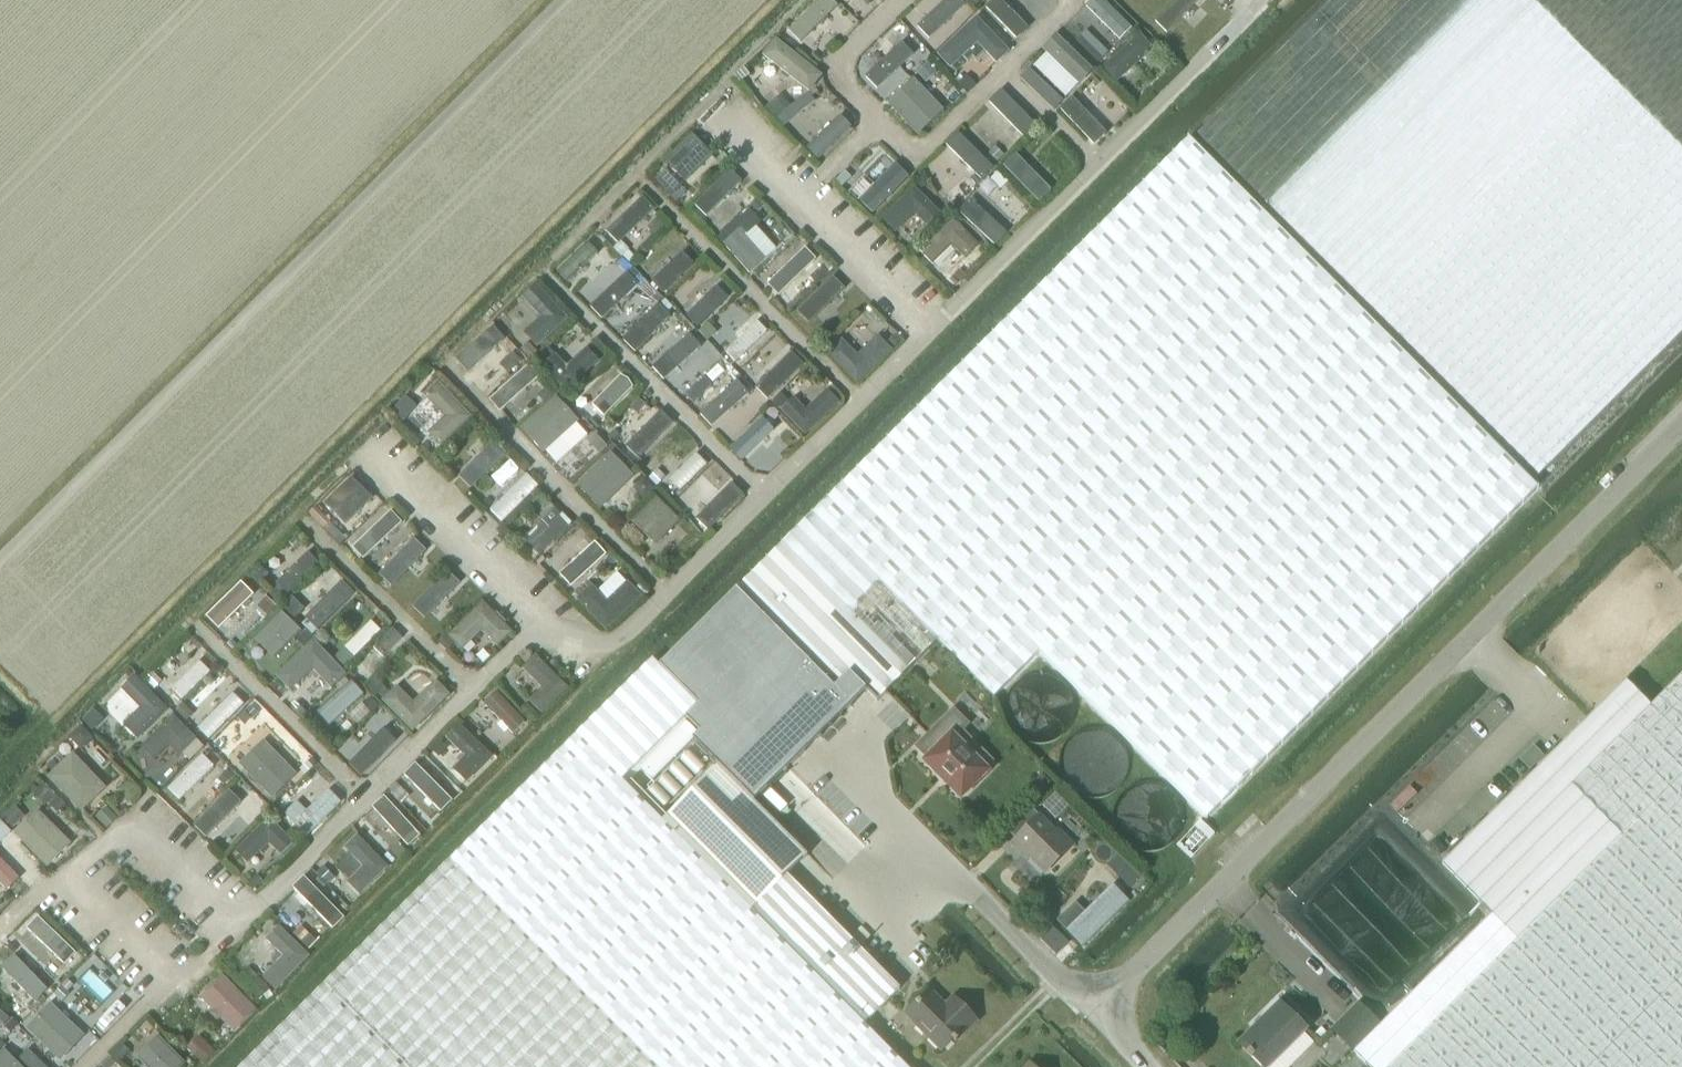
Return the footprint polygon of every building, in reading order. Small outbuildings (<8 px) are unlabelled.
[(839,5),(833,0),(821,0),(790,30),(801,42),(839,5)] [(966,4),(962,0),(945,0),(918,27),(929,39),(966,4)] [(1124,41),(1134,31),(1103,0),(1093,10),(1124,41)] [(1168,32),(1202,1),(1201,0),(1178,0),(1157,19),(1168,32)] [(1198,135),(1539,475),(1681,332),(1681,0),(1332,0),(1198,135)] [(1019,32),(992,1),(980,10),(1009,42),(1019,32)] [(977,17),(937,54),(949,68),(975,44),(995,66),(1011,52),(977,17)] [(888,38),(915,67),(924,58),(897,29),(888,38)] [(1056,33),(1042,48),(1080,85),(1094,70),(1056,33)] [(1154,50),(1141,34),(1100,69),(1114,85),(1154,50)] [(763,55),(810,92),(823,76),(776,39),(763,55)] [(918,134),(944,111),(913,78),(888,102),(918,134)] [(1036,126),(1007,99),(998,108),(1026,136),(1036,126)] [(1100,129),(1073,101),(1064,110),(1091,138),(1100,129)] [(818,159),(852,126),(841,115),(807,147),(818,159)] [(946,145),(981,181),(993,168),(959,133),(946,145)] [(685,182),(713,155),(692,134),(665,161),(685,182)] [(1189,138),(782,545),(908,671),(938,641),(995,697),(1040,652),(1206,818),(1538,487),(1189,138)] [(1003,168),(1033,200),(1043,191),(1012,159),(1003,168)] [(910,177),(895,163),(860,200),(874,214),(910,177)] [(732,186),(723,177),(694,206),(703,215),(732,186)] [(940,212),(914,187),(882,219),(896,233),(914,214),(927,227),(940,212)] [(619,244),(655,209),(643,197),(607,231),(619,244)] [(1007,233),(971,199),(959,212),(995,245),(1007,233)] [(759,222),(749,211),(718,242),(728,252),(759,222)] [(977,246),(953,219),(918,251),(933,265),(951,246),(964,259),(977,246)] [(562,268),(572,279),(607,245),(596,234),(562,268)] [(778,295),(815,259),(805,248),(768,285),(778,295)] [(694,264),(683,252),(652,282),(663,294),(694,264)] [(637,280),(627,271),(597,302),(606,311),(637,280)] [(798,310),(809,321),(837,293),(826,282),(798,310)] [(541,318),(523,333),(537,348),(569,320),(536,284),(521,297),(541,318)] [(698,327),(728,297),(717,286),(687,316),(698,327)] [(657,311),(632,336),(640,345),(666,319),(657,311)] [(468,372),(500,344),(489,331),(457,360),(468,372)] [(857,356),(841,340),(825,356),(857,386),(891,350),(877,336),(857,356)] [(664,370),(673,379),(700,352),(691,343),(664,370)] [(567,366),(555,354),(542,366),(566,392),(600,361),(587,348),(567,366)] [(804,365),(792,353),(756,387),(768,400),(804,365)] [(530,365),(490,400),(500,412),(540,376),(530,365)] [(621,375),(592,405),(605,416),(633,387),(621,375)] [(738,381),(700,414),(712,427),(749,394),(738,381)] [(470,418),(439,385),(424,399),(442,418),(426,435),(440,447),(470,418)] [(805,436),(840,403),(827,390),(806,410),(794,398),(781,410),(805,436)] [(521,428),(544,454),(579,422),(555,396),(521,428)] [(630,445),(641,456),(669,427),(659,416),(630,445)] [(737,442),(746,450),(771,426),(762,417),(737,442)] [(478,479),(503,454),(494,445),(469,470),(478,479)] [(611,452),(577,485),(600,510),(634,477),(611,452)] [(696,453),(668,481),(677,491),(706,463),(696,453)] [(352,477),(325,504),(345,525),(372,498),(352,477)] [(537,487),(527,477),(497,507),(507,517),(537,487)] [(711,524),(739,497),(729,487),(702,514),(711,524)] [(632,521),(655,545),(680,521),(657,497),(632,521)] [(353,548),(363,559),(402,523),(392,512),(353,548)] [(540,554),(572,523),(562,513),(530,545),(540,554)] [(412,543),(382,573),(392,583),(422,553),(412,543)] [(606,555),(595,543),(560,575),(571,586),(606,555)] [(782,545),(737,590),(835,688),(850,673),(878,701),(908,671),(782,545)] [(287,593),(316,565),(306,555),(278,584),(287,593)] [(416,606),(426,615),(450,590),(440,580),(416,606)] [(644,598),(627,582),(607,602),(591,586),(576,601),(603,629),(612,630),(644,598)] [(250,597),(241,588),(212,616),(221,625),(250,597)] [(348,598),(339,589),(309,619),(318,628),(348,598)] [(773,785),(787,770),(803,755),(853,706),(835,688),(737,590),(690,637),(684,643),(673,654),(659,667),(699,704),(685,718),(700,733),(697,735),(693,740),(694,742),(718,765),(755,802),(773,785)] [(482,631),(498,647),(513,632),(483,602),(448,635),(462,650),(482,631)] [(275,660),(302,632),(281,611),(254,639),(275,660)] [(355,657),(381,631),(372,621),(345,647),(355,657)] [(363,686),(409,641),(392,623),(346,670),(363,686)] [(290,694),(311,672),(329,689),(346,671),(313,640),(275,679),(290,694)] [(568,687),(534,653),(518,669),(539,687),(526,700),(541,714),(568,687)] [(173,689),(182,698),(210,671),(200,661),(173,689)] [(653,661),(577,735),(623,781),(685,718),(699,704),(659,667),(653,661)] [(119,691),(139,709),(122,728),(135,741),(168,711),(134,676),(119,691)] [(449,692),(433,679),(411,702),(398,687),(381,702),(412,730),(449,692)] [(1672,689),(1652,709),(1575,787),(1619,831),(1388,1066),(1681,1066),(1681,679),(1672,689)] [(317,712),(330,726),(364,695),(352,681),(317,712)] [(1352,1050),(1369,1066),(1388,1066),(1619,831),(1575,787),(1652,709),(1652,708),(1625,682),(1444,866),(1471,893),(1493,914),(1488,919),(1482,925),(1481,924),(1398,1004),(1379,1023),(1352,1050)] [(513,734),(525,721),(496,691),(483,704),(513,734)] [(233,693),(198,728),(209,739),(244,704),(233,693)] [(995,762),(962,730),(967,724),(954,711),(917,747),(929,759),(927,761),(962,796),(987,772),(986,771),(995,762)] [(196,741),(173,717),(142,748),(153,761),(169,746),(178,757),(196,741)] [(380,728),(371,719),(342,748),(351,757),(380,728)] [(453,769),(467,783),(493,757),(460,724),(446,738),(465,757),(453,769)] [(326,980),(409,1066),(908,1066),(865,1024),(752,910),(663,820),(623,781),(577,735),(575,733),(326,980)] [(239,765),(272,799),(297,774),(264,740),(239,765)] [(73,753),(48,777),(81,812),(107,788),(73,753)] [(214,766),(203,755),(168,789),(180,800),(214,766)] [(441,812),(452,801),(416,765),(405,776),(441,812)] [(718,765),(663,820),(752,910),(787,875),(807,855),(755,802),(718,765)] [(295,824),(306,836),(341,801),(330,790),(295,824)] [(209,830),(237,802),(228,793),(200,821),(209,830)] [(373,808),(409,846),(420,836),(384,797),(373,808)] [(1034,808),(1010,833),(1017,839),(1015,842),(1045,872),(1072,845),(1041,815),(1034,808)] [(72,844),(38,811),(15,834),(48,868),(72,844)] [(293,842),(269,818),(234,853),(246,864),(267,845),(279,856),(293,842)] [(388,867),(354,833),(343,849),(361,865),(342,885),(357,900),(388,867)] [(0,858),(0,883),(7,890),(20,878),(0,858)] [(1129,866),(1118,876),(1129,887),(1139,876),(1129,866)] [(787,875),(752,910),(865,1024),(900,989),(857,946),(787,875)] [(292,890),(332,930),(344,919),(304,878),(292,890)] [(1075,906),(1060,920),(1083,945),(1124,906),(1110,892),(1084,916),(1075,906)] [(27,928),(65,964),(76,952),(38,917),(27,928)] [(310,955),(278,923),(266,936),(282,953),(261,974),(275,989),(310,955)] [(35,1002),(48,990),(15,955),(2,968),(35,1002)] [(200,997),(236,1033),(258,1011),(222,975),(200,997)] [(326,980),(239,1066),(409,1066),(326,980)] [(977,1021),(953,998),(946,1005),(929,989),(904,1015),(940,1051),(955,1036),(959,1040),(977,1021)] [(1307,1029),(1280,1002),(1238,1044),(1261,1066),(1269,1066),(1307,1029)] [(61,1061),(85,1036),(51,1003),(27,1028),(61,1061)] [(1360,1004),(1333,1031),(1352,1050),(1379,1023),(1360,1004)] [(0,1010),(0,1028),(9,1019),(0,1010)] [(147,1066),(182,1066),(186,1064),(159,1036),(137,1057),(147,1066)] [(5,1050),(0,1054),(0,1066),(22,1066),(5,1050)]
